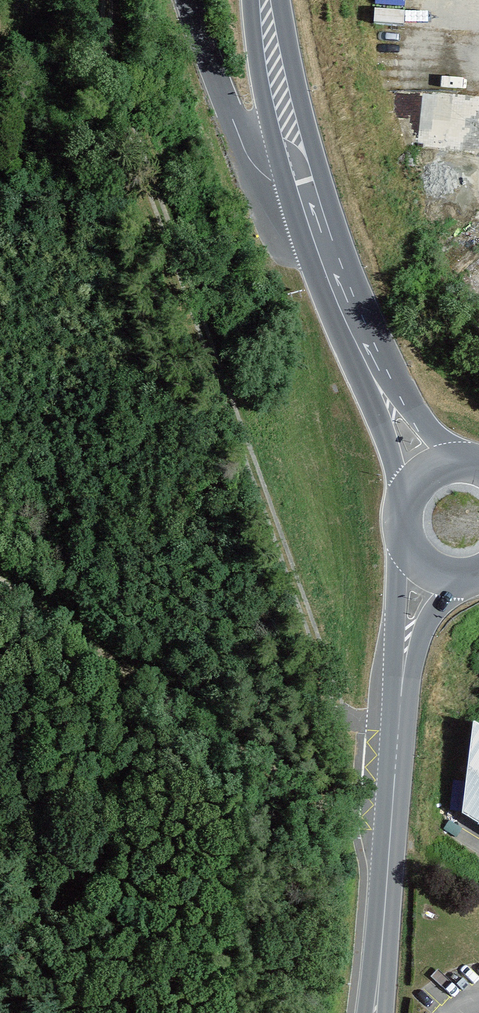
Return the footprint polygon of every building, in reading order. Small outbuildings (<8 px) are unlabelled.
[(474,724),(462,822),(478,832),(478,727),(474,724)]
